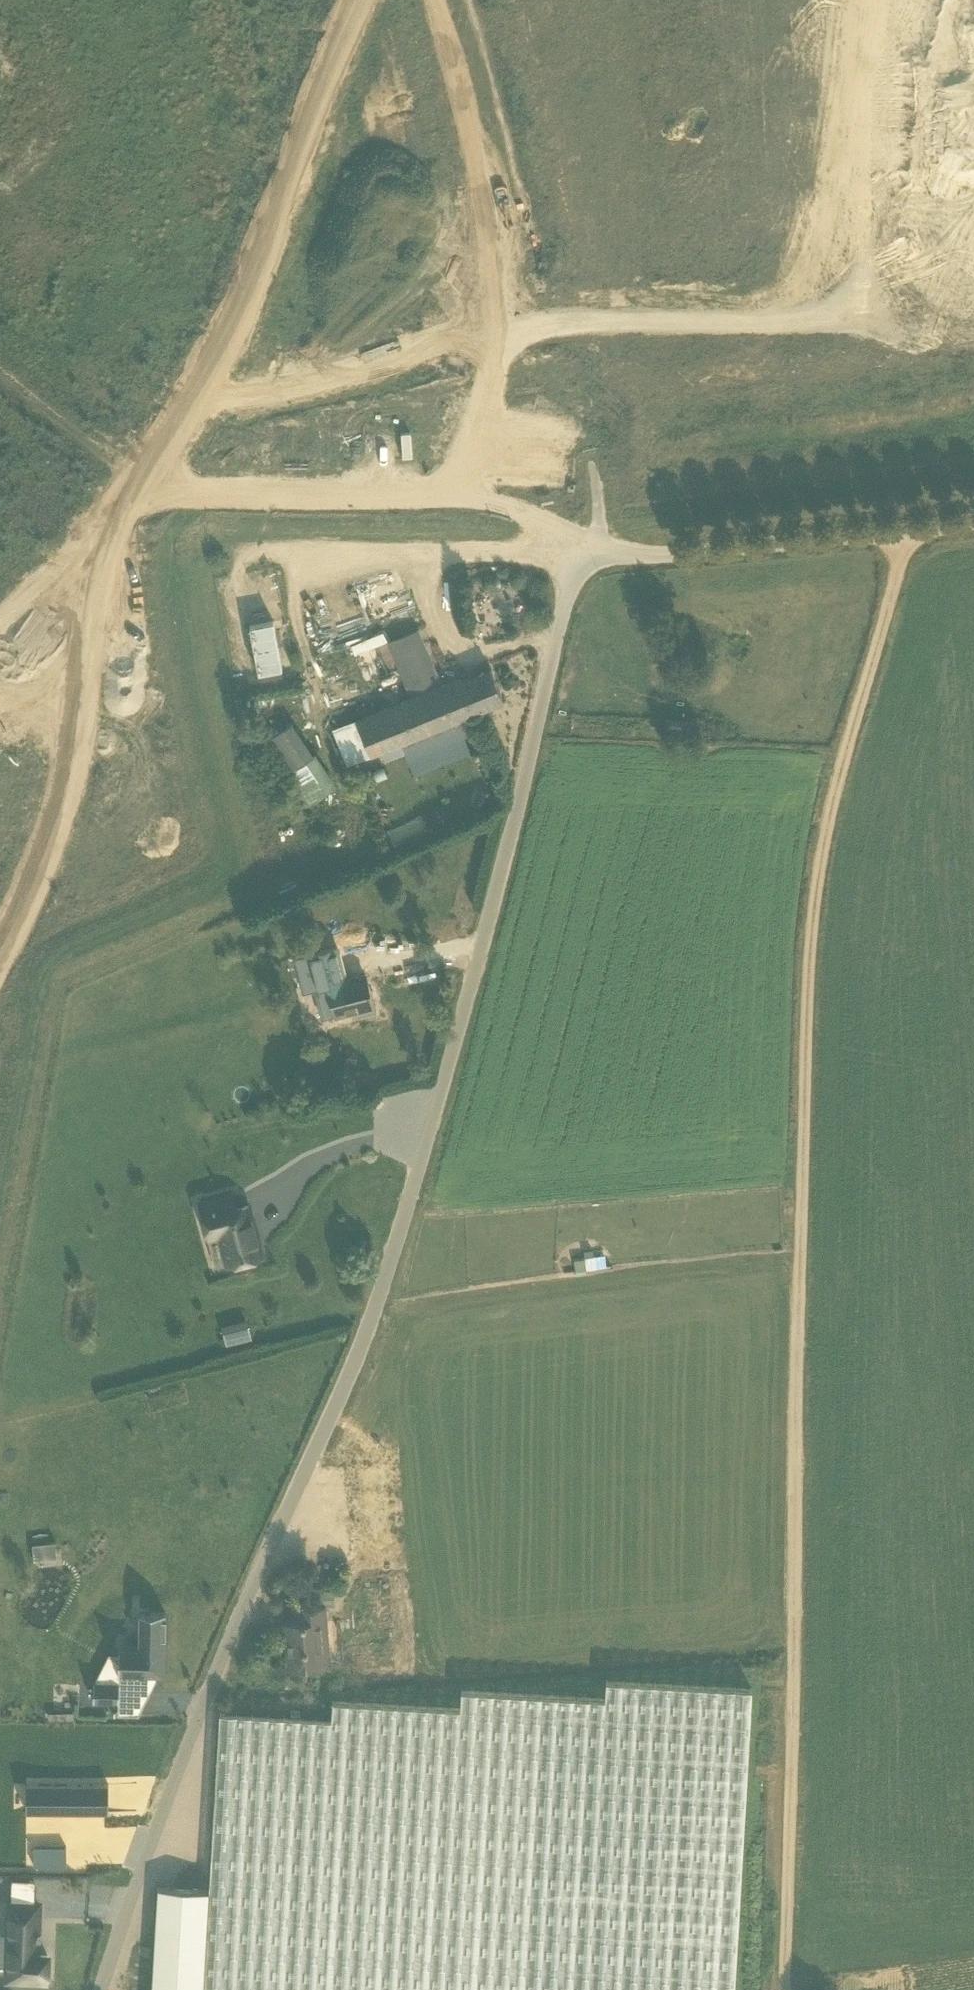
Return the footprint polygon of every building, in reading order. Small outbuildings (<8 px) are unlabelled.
[(413,432),(387,433),(389,457),(414,455),(413,432)] [(257,673),(282,669),(274,619),(249,623),(257,673)] [(461,677),(446,683),(441,685),(418,629),(388,641),(411,697),(334,728),(349,764),(504,701),(491,669),(462,681),(461,677)] [(296,720),(274,735),(318,800),(340,786),(296,720)] [(376,768),(364,773),(368,783),(381,779),(376,768)] [(394,842),(426,828),(421,814),(388,828),(394,842)] [(336,1021),(356,1016),(376,1011),(366,974),(349,979),(345,980),(341,978),(338,967),(310,974),(316,998),(326,995),(330,998),(336,1021)] [(223,1197),(200,1203),(206,1226),(218,1223),(228,1264),(261,1255),(248,1205),(227,1210),(223,1197)] [(228,1344),(254,1337),(249,1317),(223,1324),(228,1344)] [(33,1543),(35,1559),(60,1556),(58,1540),(33,1543)] [(319,1590),(319,1605),(335,1605),(335,1590),(319,1590)] [(288,1639),(289,1667),(341,1663),(338,1620),(326,1620),(325,1606),(297,1608),(298,1622),(281,1623),(282,1639),(288,1639)] [(119,1689),(151,1690),(156,1678),(157,1674),(164,1674),(166,1612),(140,1611),(139,1648),(119,1648),(119,1653),(118,1682),(95,1681),(94,1681),(93,1700),(118,1701),(119,1701),(119,1689)] [(752,1691),(607,1682),(606,1700),(462,1692),(461,1710),(333,1703),(332,1721),(221,1715),(211,1891),(155,1888),(149,1989),(735,1989),(752,1691)] [(49,1719),(74,1720),(74,1713),(49,1712),(49,1719)] [(105,1782),(35,1782),(35,1810),(105,1810),(105,1782)] [(67,1865),(67,1844),(34,1844),(34,1865),(67,1865)] [(8,1972),(8,1978),(47,1980),(48,1954),(37,1954),(39,1903),(11,1902),(9,1938),(8,1938),(7,1972),(8,1972)]
